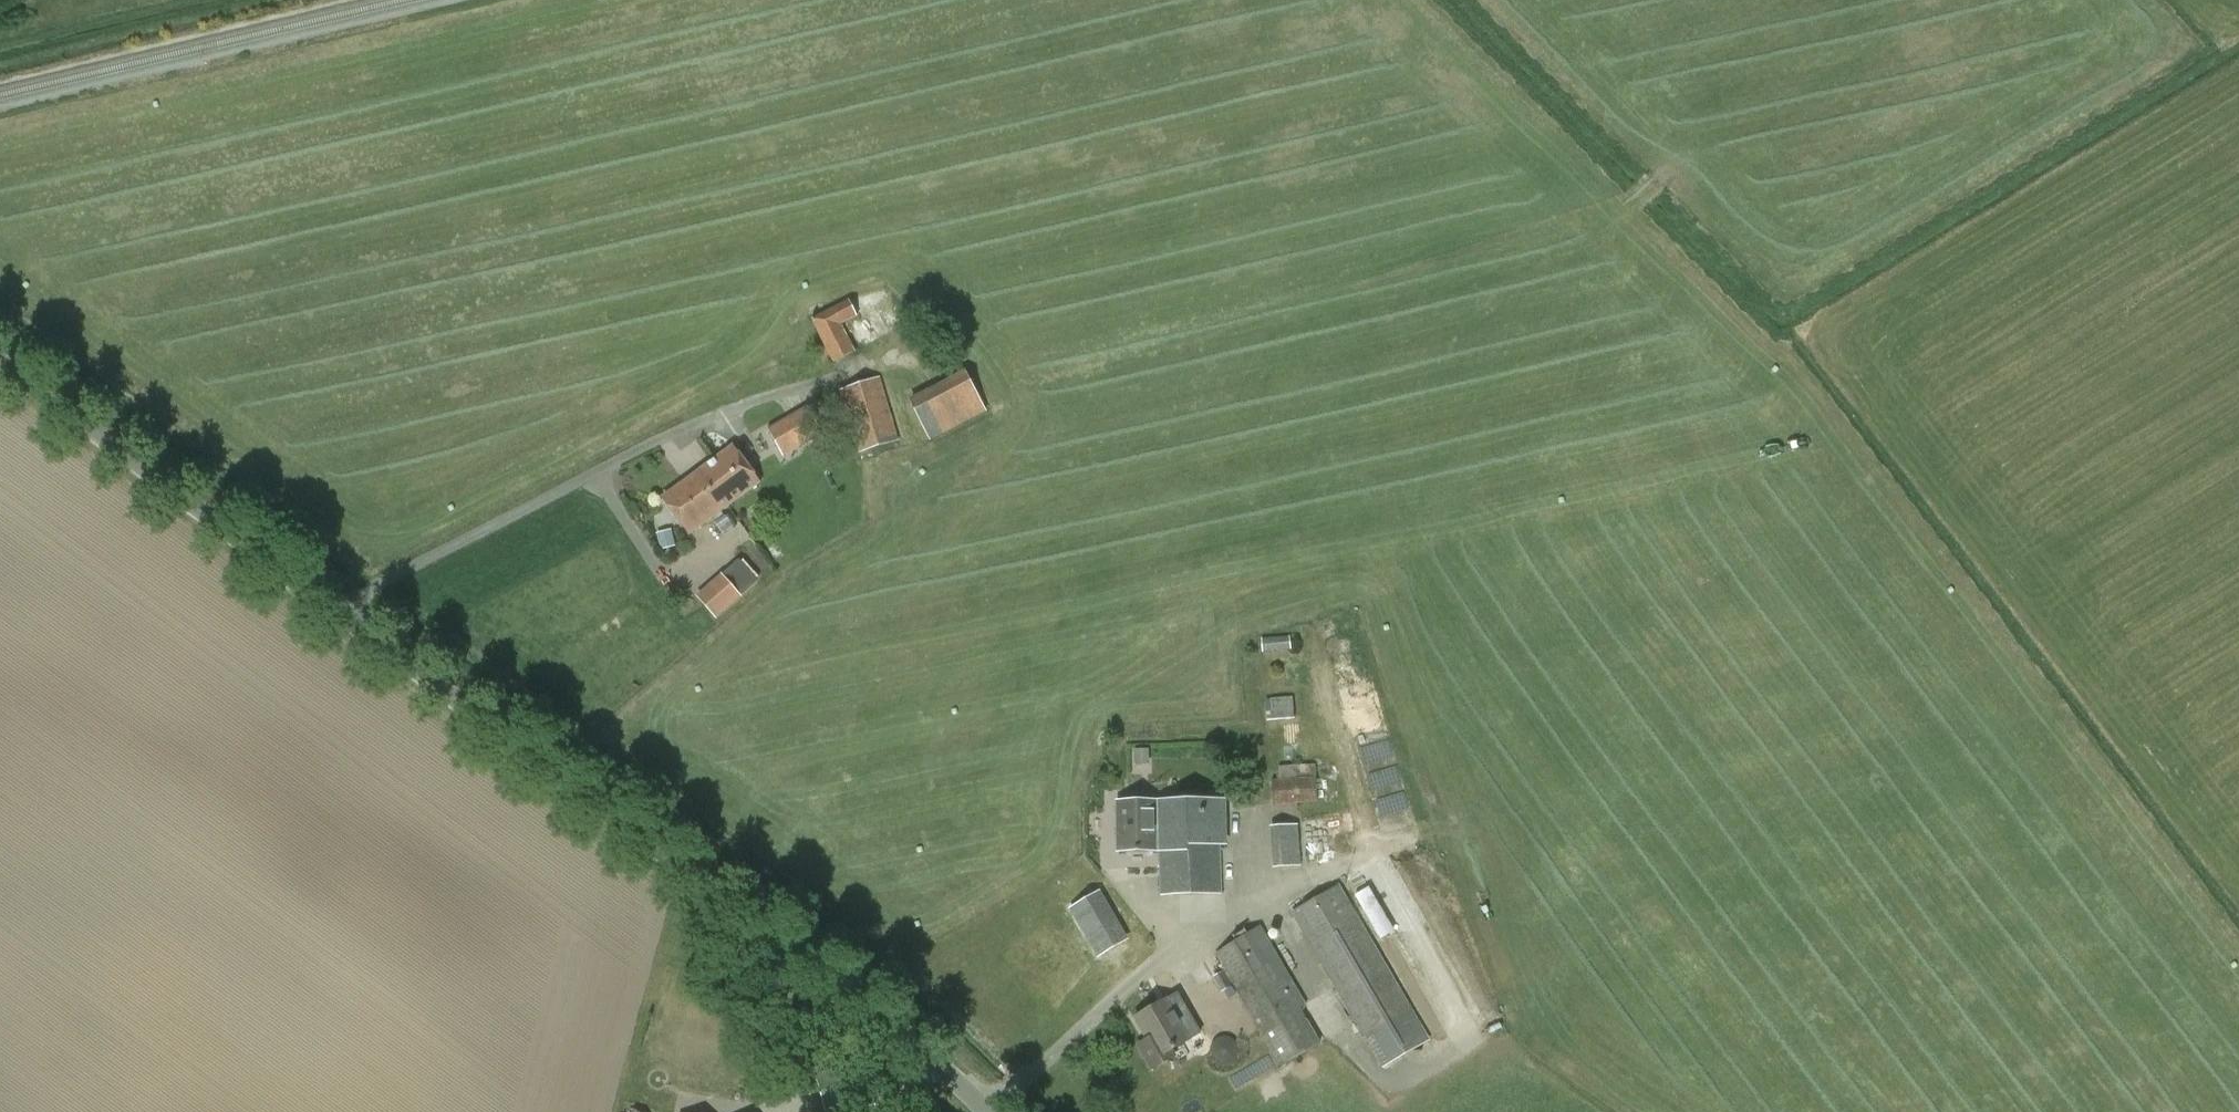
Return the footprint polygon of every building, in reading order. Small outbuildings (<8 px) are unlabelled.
[(858,316),(850,299),(813,319),(833,363),(856,351),(843,324),(858,316)] [(909,399),(929,439),(986,409),(966,369),(909,399)] [(840,389),(858,452),(899,440),(880,377),(840,389)] [(807,406),(768,430),(784,457),(824,434),(807,406)] [(733,446),(709,464),(721,481),(711,487),(725,507),(760,481),(733,446)] [(721,481),(709,464),(664,497),(690,533),(725,507),(711,487),(721,481)] [(726,515),(715,523),(725,536),(736,529),(726,515)] [(722,574),(698,595),(696,597),(718,620),(743,597),(742,596),(758,582),(739,561),(723,575),(722,574)] [(1261,638),(1262,652),(1291,650),(1290,636),(1261,638)] [(1266,698),(1268,721),(1295,719),(1293,697),(1266,698)] [(1272,779),(1273,805),(1318,802),(1316,764),(1279,766),(1280,779),(1272,779)] [(1161,823),(1161,850),(1161,893),(1221,893),(1219,845),(1225,844),(1225,799),(1155,800),(1156,823),(1161,823)] [(1118,851),(1161,850),(1161,823),(1156,823),(1155,800),(1118,801),(1118,851)] [(1270,825),(1273,868),(1302,866),(1299,823),(1270,825)] [(1337,884),(1293,910),(1383,1065),(1428,1039),(1337,884)] [(1098,898),(1075,911),(1091,939),(1114,926),(1098,898)] [(1321,1043),(1302,1009),(1307,1006),(1261,925),(1216,953),(1281,1066),(1321,1043)] [(1148,1039),(1138,1045),(1152,1068),(1174,1055),(1171,1050),(1191,1038),(1168,999),(1136,1017),(1148,1039)] [(1239,1050),(1239,1048),(1238,1046),(1237,1043),(1235,1041),(1234,1040),(1233,1039),(1231,1038),(1229,1037),(1226,1036),(1224,1036),(1221,1037),(1219,1038),(1217,1039),(1215,1040),(1214,1042),(1212,1045),(1212,1047),(1211,1049),(1211,1050),(1211,1052),(1212,1053),(1212,1054),(1212,1056),(1213,1057),(1214,1059),(1216,1061),(1217,1062),(1219,1063),(1221,1063),(1223,1064),(1226,1064),(1229,1064),(1230,1063),(1232,1062),(1235,1060),(1236,1058),(1237,1057),(1238,1056),(1239,1053),(1239,1052),(1239,1050)] [(864,1060),(815,1074),(826,1111),(852,1111),(877,1105),(864,1060)]
